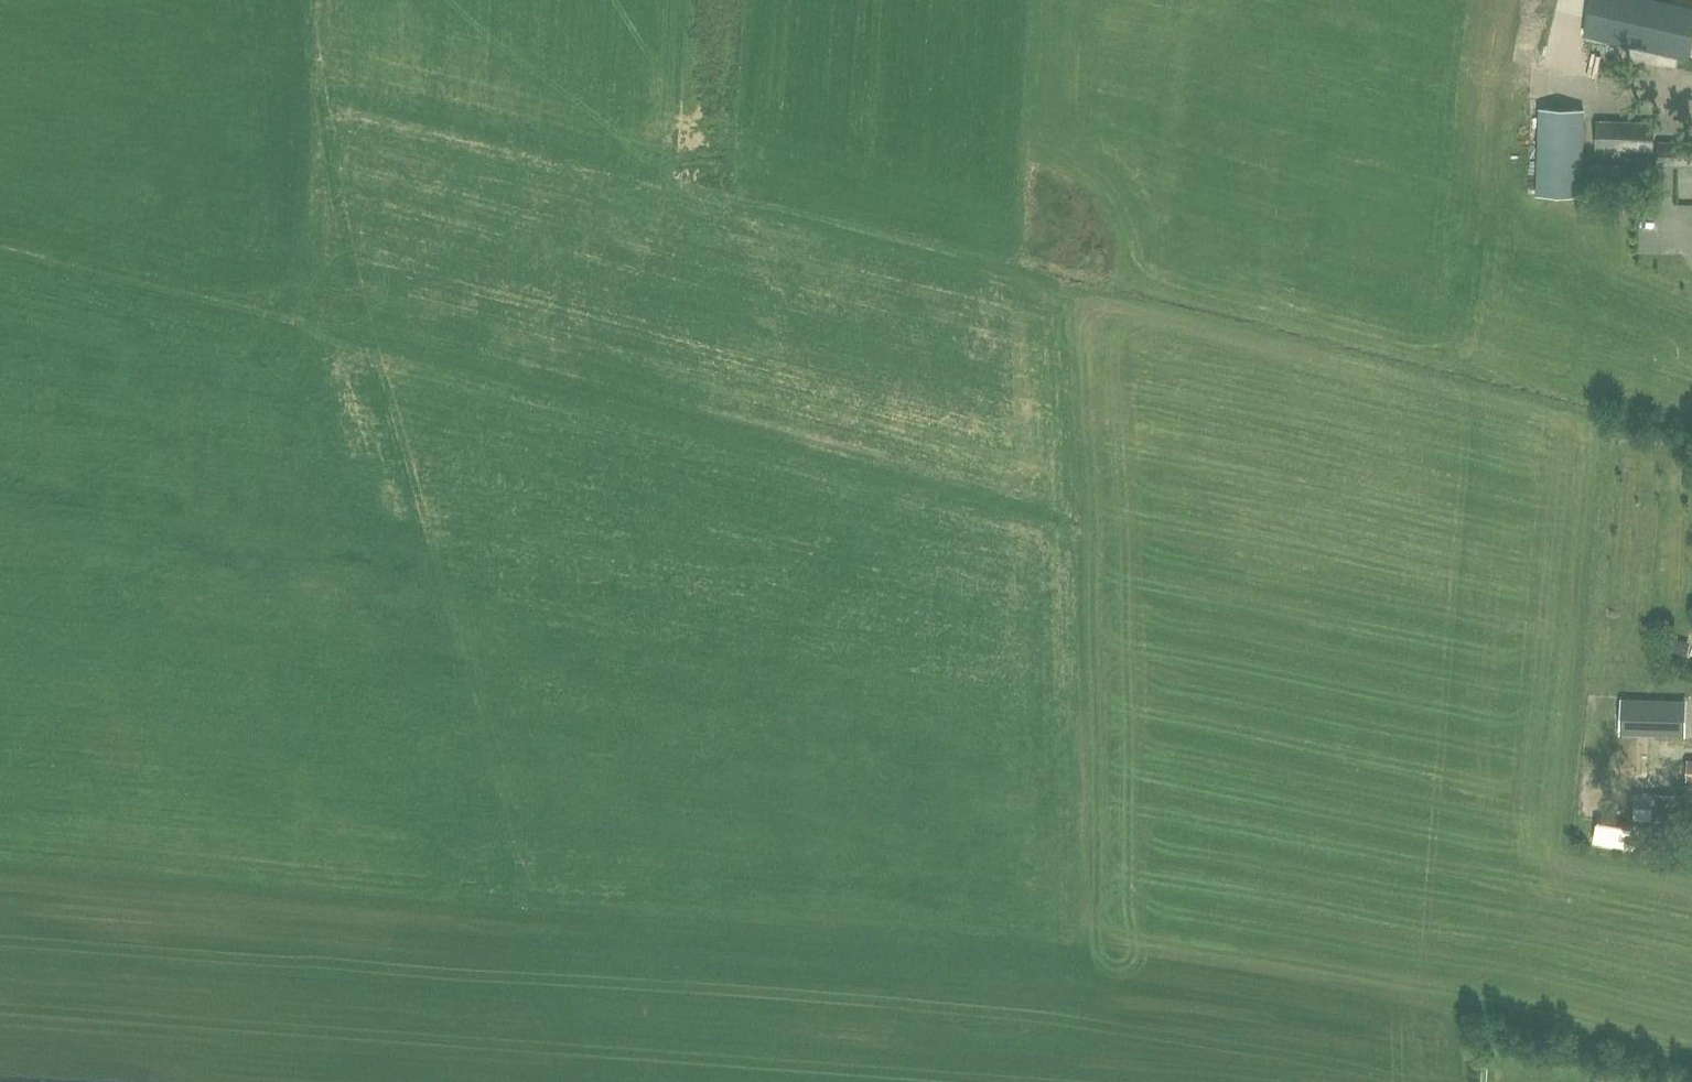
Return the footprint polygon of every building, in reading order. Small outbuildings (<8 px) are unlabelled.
[(1691,40),(1691,7),(1659,0),(1593,0),(1585,35),(1688,58),(1691,40)] [(1582,196),(1584,109),(1540,108),(1538,195),(1582,196)] [(1655,123),(1597,121),(1596,149),(1653,151),(1655,123)] [(1660,141),(1659,165),(1691,166),(1691,142),(1660,141)] [(1625,166),(1589,165),(1589,182),(1624,183),(1625,166)] [(1620,737),(1664,738),(1686,738),(1686,703),(1664,702),(1621,701),(1620,737)] [(1675,820),(1677,793),(1655,791),(1653,819),(1675,820)]
